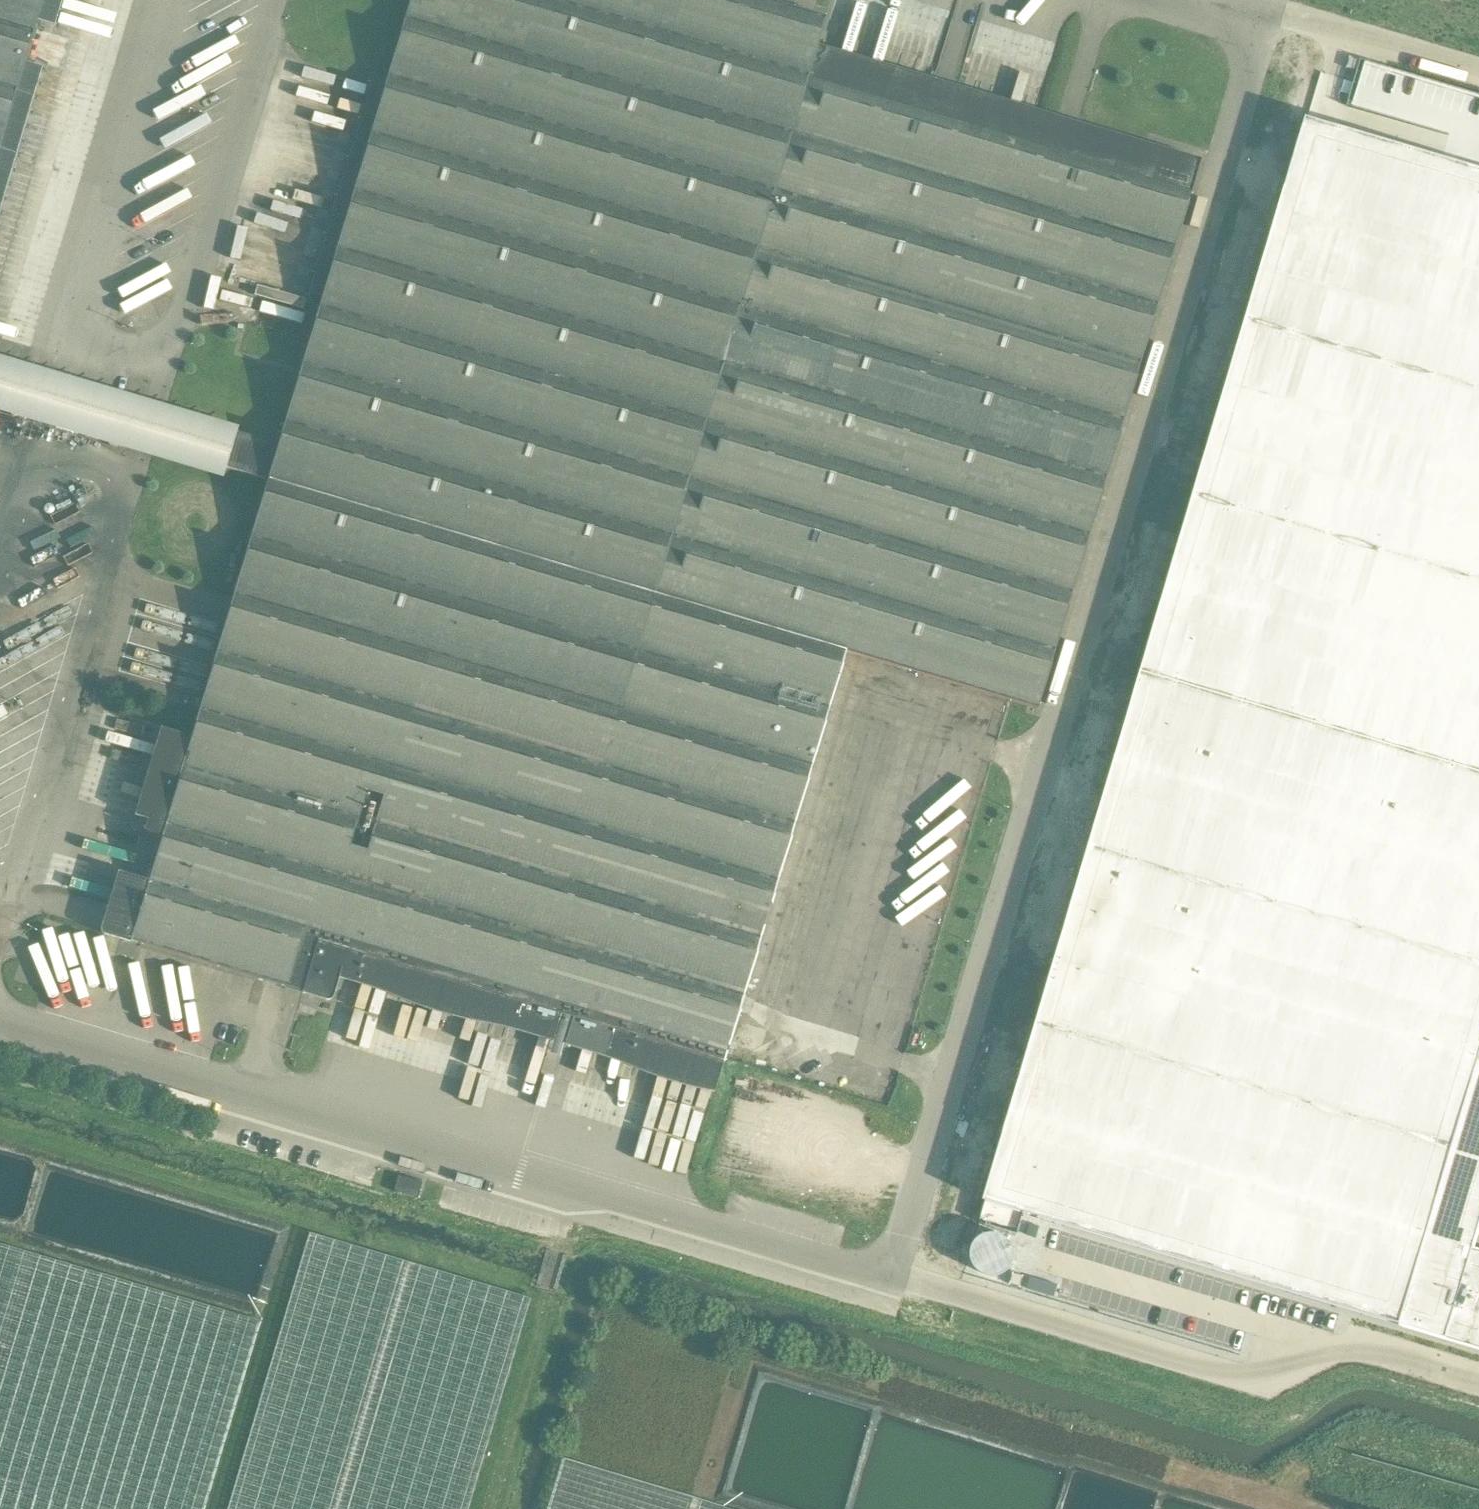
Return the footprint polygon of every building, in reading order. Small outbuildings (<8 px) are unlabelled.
[(1144,669),(1286,195),(636,0),(0,0),(0,329),(1144,669)] [(979,1222),(1017,1233),(1023,1213),(1478,1348),(1478,1252),(1473,1250),(1474,1244),(1478,1229),(1478,171),(1307,119),(1144,669),(979,1222)] [(0,759),(0,788),(489,935),(614,519),(117,370),(0,759)] [(614,519),(489,935),(986,1084),(1110,668),(614,519)] [(418,1198),(423,1182),(399,1175),(394,1191),(418,1198)] [(227,1508),(468,1508),(530,1299),(309,1234),(227,1508)] [(259,1321),(0,1244),(0,1508),(203,1508),(259,1321)] [(565,1459),(550,1508),(729,1508),(565,1459)]
